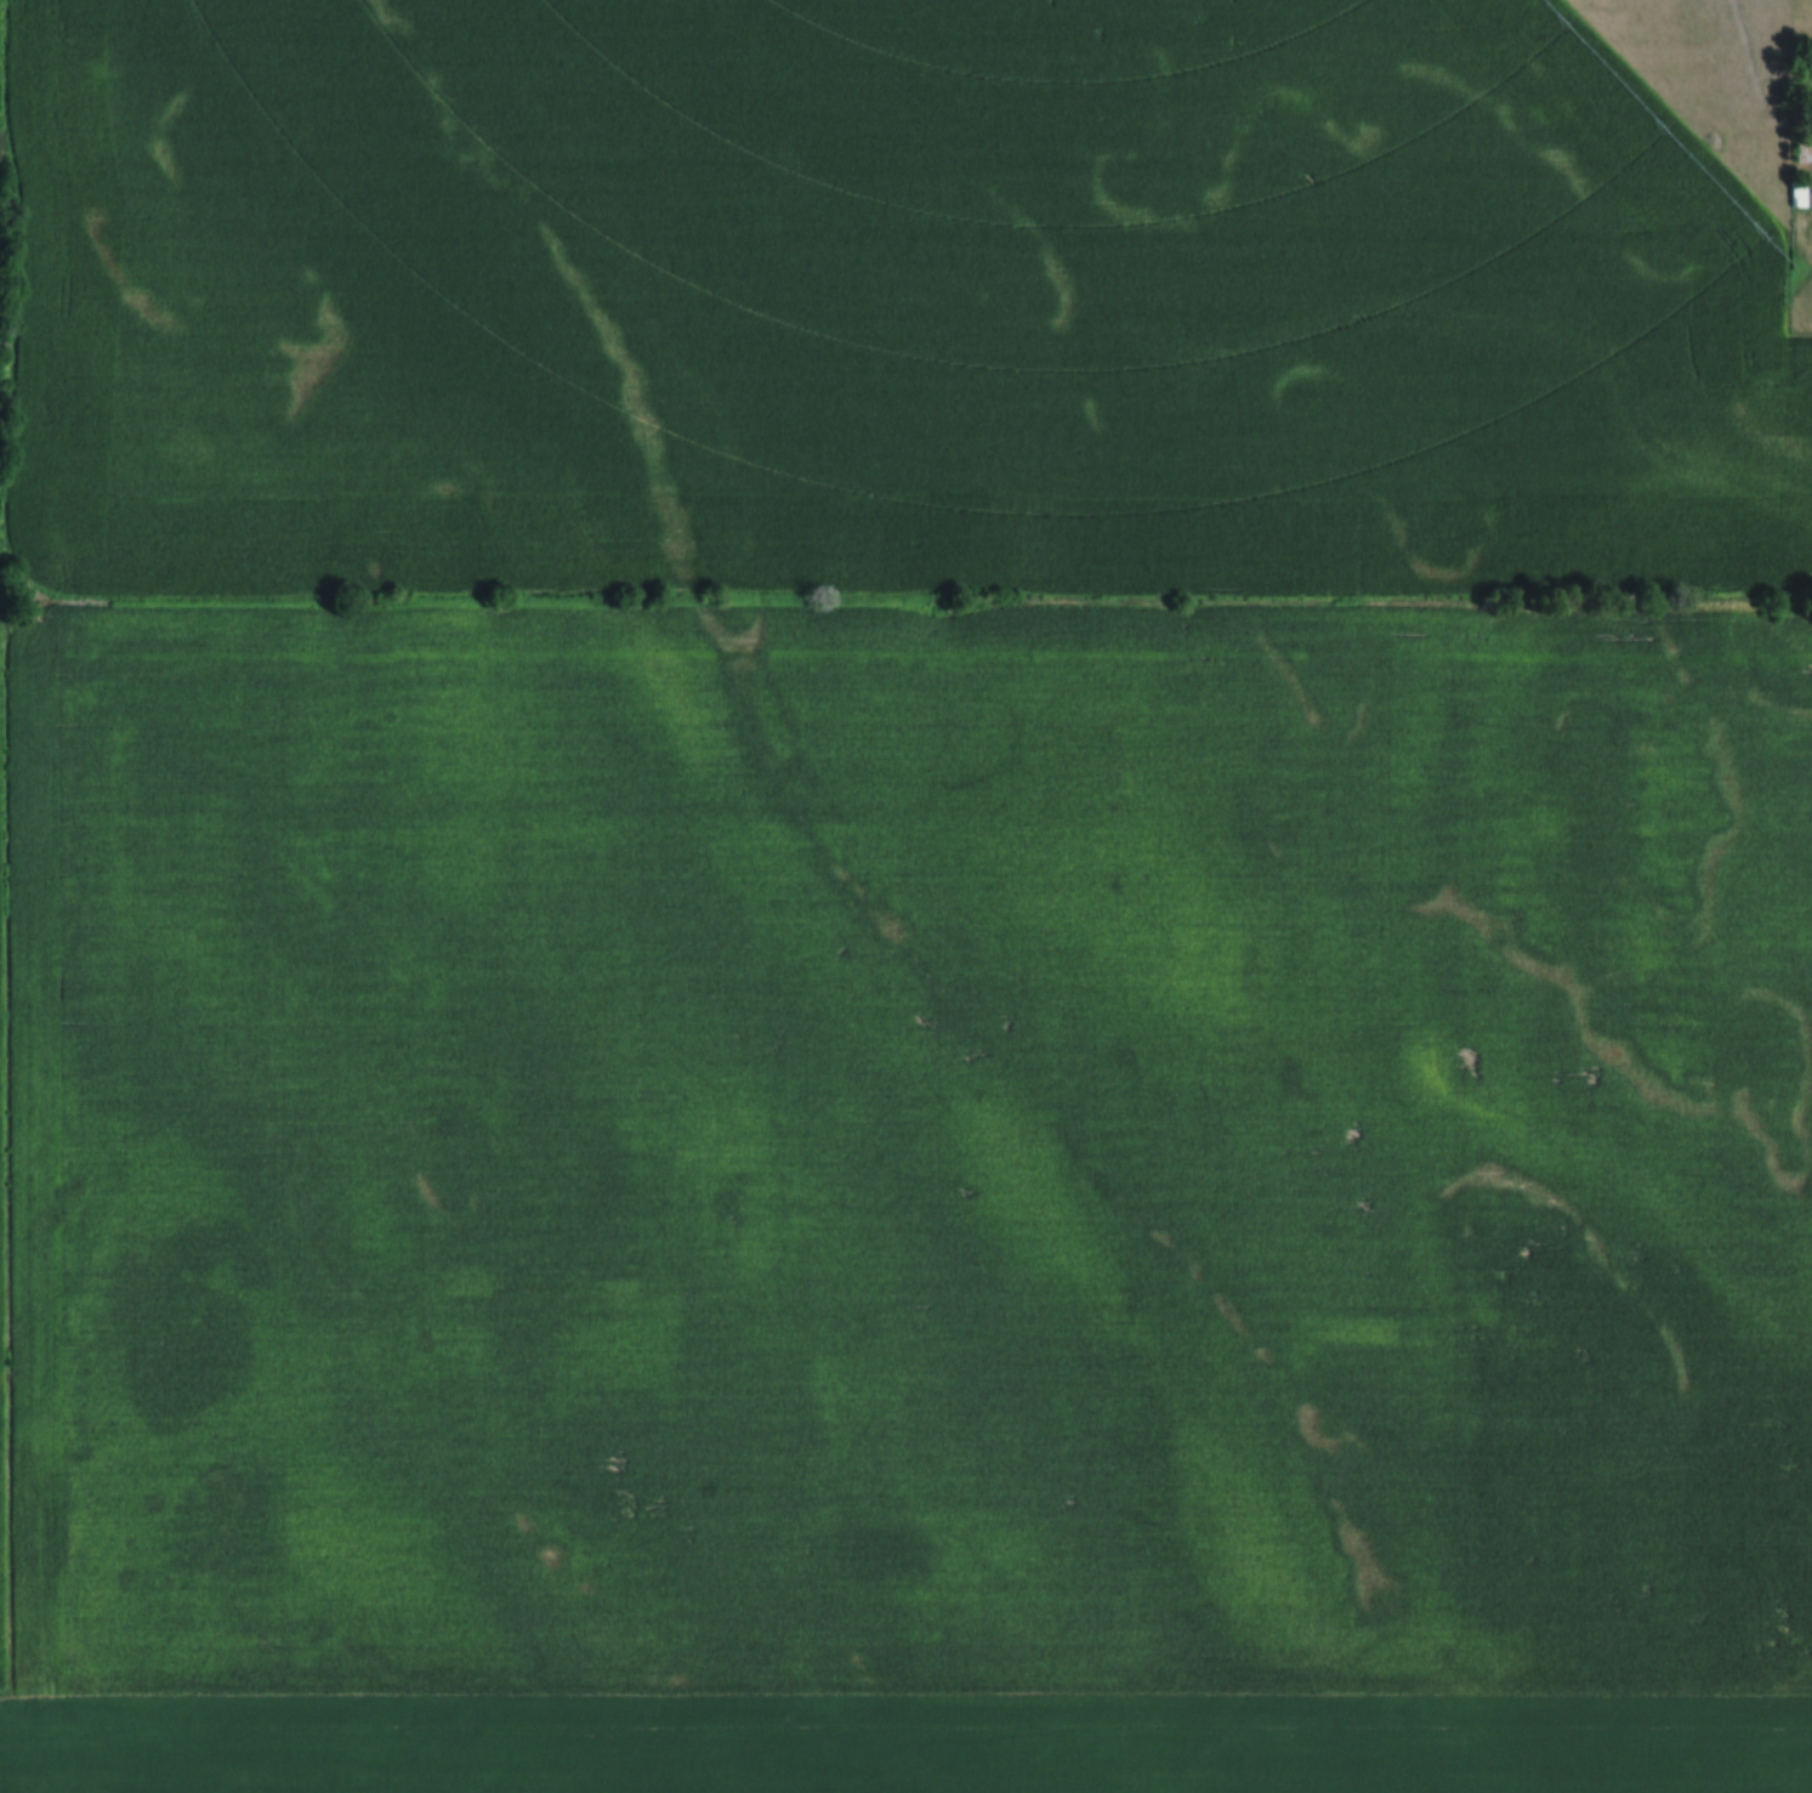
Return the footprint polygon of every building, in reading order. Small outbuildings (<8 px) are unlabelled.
[(1790,182),(1790,208),(1811,208),(1811,182),(1790,182)]
